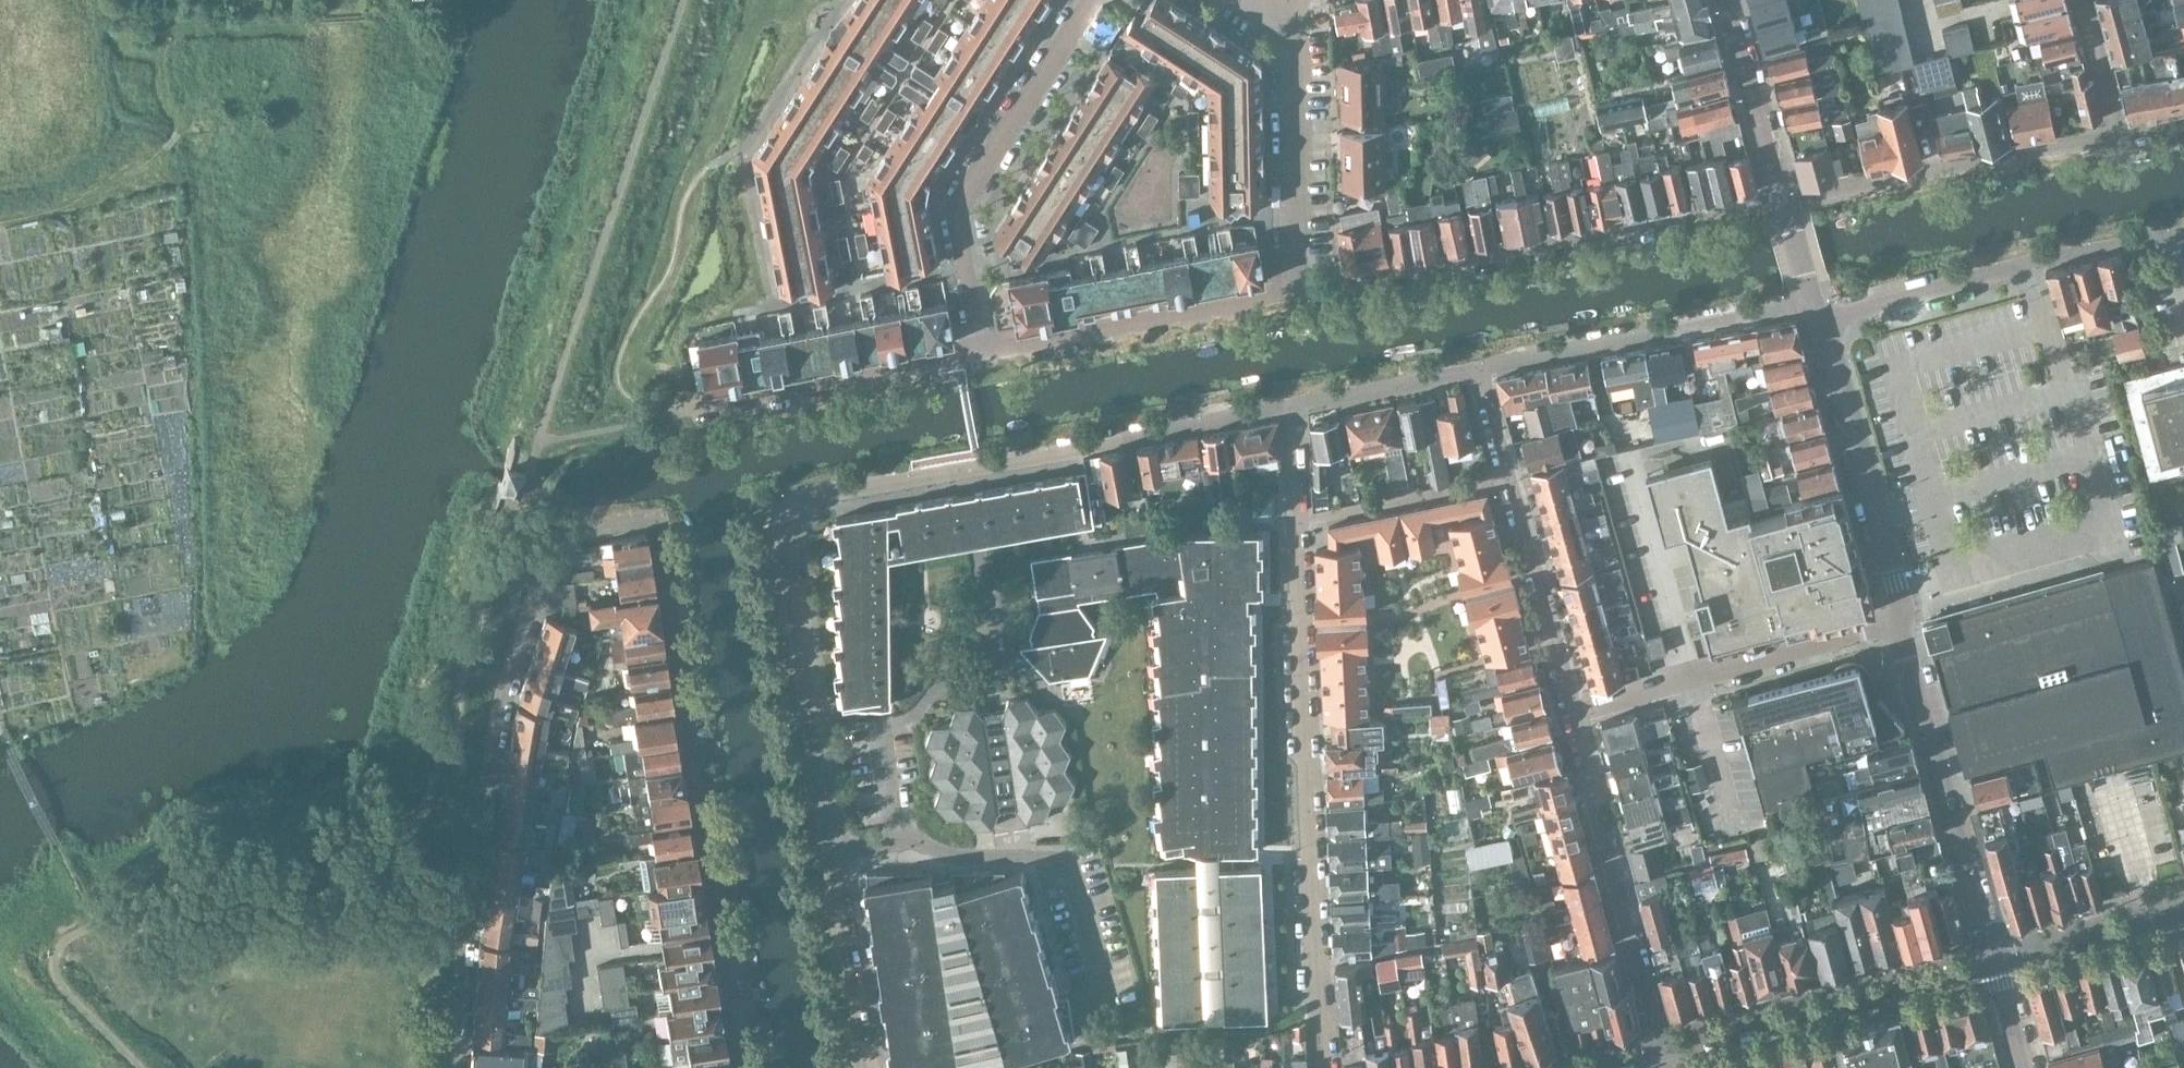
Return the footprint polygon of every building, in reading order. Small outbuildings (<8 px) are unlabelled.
[(754,158),(781,292),(800,288),(802,296),(834,290),(810,168),(872,72),(867,68),(873,58),(878,51),(884,41),(889,45),(919,0),(856,0),(845,17),(829,42),(754,158)] [(869,180),(888,279),(920,273),(919,265),(938,261),(927,202),(926,199),(929,183),(964,130),(980,105),(1048,0),(985,0),(936,75),(942,79),(936,89),(931,95),(924,106),(919,102),(869,180)] [(1105,9),(1121,16),(1126,6),(1113,0),(1109,0),(1105,9)] [(1167,0),(1153,0),(1146,10),(1140,6),(1122,33),(1209,89),(1211,198),(1230,217),(1242,205),(1256,205),(1263,197),(1260,60),(1167,0)] [(1374,56),(1393,53),(1391,41),(1390,41),(1388,31),(1386,28),(1381,0),(1356,0),(1356,2),(1335,6),(1339,29),(1360,25),(1362,33),(1364,33),(1364,34),(1376,31),(1377,37),(1371,38),(1374,56)] [(1412,23),(1408,0),(1384,0),(1389,27),(1412,23)] [(1427,20),(1432,45),(1443,43),(1442,40),(1438,21),(1436,18),(1433,0),(1408,0),(1412,23),(1427,20)] [(1463,14),(1461,0),(1436,0),(1439,18),(1438,21),(1442,40),(1443,43),(1452,42),(1450,31),(1452,31),(1449,16),(1463,14)] [(1463,14),(1466,29),(1477,27),(1481,50),(1497,47),(1486,7),(1485,0),(1461,0),(1463,14)] [(1514,0),(1489,0),(1491,9),(1505,7),(1509,25),(1519,23),(1517,17),(1514,0)] [(1517,17),(1526,16),(1524,3),(1538,1),(1537,0),(1514,0),(1517,17)] [(1570,7),(1569,8),(1575,31),(1575,32),(1585,30),(1578,3),(1580,2),(1580,0),(1567,0),(1569,5),(1570,7)] [(1642,18),(1707,5),(1706,0),(1670,0),(1670,1),(1627,10),(1629,21),(1642,18)] [(1787,0),(1751,0),(1758,23),(1791,14),(1787,0)] [(1899,0),(1858,0),(1862,18),(1875,71),(1914,62),(1921,90),(1955,81),(1948,52),(1914,61),(1899,0)] [(1964,8),(1962,0),(1942,0),(1935,2),(1939,14),(1964,8)] [(2019,14),(2041,9),(2061,3),(2066,2),(2066,0),(2016,0),(2019,14)] [(2101,18),(2141,11),(2139,0),(2097,0),(2101,18)] [(2073,26),(2066,2),(2061,3),(2041,9),(2019,14),(2026,39),(2073,26)] [(2177,25),(2183,23),(2183,3),(2174,5),(2177,25)] [(1714,32),(1707,5),(1642,18),(1645,29),(1675,23),(1678,33),(1679,37),(1678,37),(1678,39),(1714,32)] [(1559,34),(1575,31),(1569,8),(1564,9),(1566,16),(1554,19),(1557,35),(1559,35),(1559,34)] [(2148,30),(2146,22),(2150,21),(2158,19),(2156,8),(2141,11),(2101,18),(2107,39),(2148,30)] [(1765,49),(1798,39),(1821,33),(1819,26),(1807,29),(1806,25),(1795,28),(1791,14),(1758,23),(1765,49)] [(924,17),(918,27),(926,32),(932,22),(924,17)] [(1942,29),(1945,42),(1971,35),(1968,23),(1942,29)] [(939,26),(933,37),(941,42),(948,31),(939,26)] [(920,41),(926,32),(918,27),(912,36),(920,41)] [(2037,55),(2041,72),(2069,65),(2081,61),(2072,30),(2039,39),(2043,53),(2037,55)] [(2153,51),(2148,30),(2107,39),(2113,59),(2153,51)] [(1578,44),(1575,32),(1575,31),(1559,34),(1559,35),(1557,35),(1555,36),(1558,48),(1578,44)] [(1666,47),(1664,47),(1667,58),(1680,55),(1684,69),(1722,59),(1714,32),(1678,39),(1665,43),(1666,47)] [(1974,48),(1971,35),(1945,42),(1949,55),(1974,48)] [(935,51),(941,42),(933,37),(927,45),(935,51)] [(884,41),(878,51),(899,65),(904,65),(909,57),(889,45),(884,41)] [(1773,78),(1836,63),(1834,52),(1808,58),(1805,46),(1767,55),(1773,78)] [(1352,60),(1353,60),(1365,58),(1364,51),(1351,53),(1352,60)] [(2176,51),(2163,54),(2175,113),(2183,111),(2183,73),(2177,74),(2177,71),(2179,70),(2176,51)] [(1452,54),(1433,57),(1436,71),(1455,67),(1452,54)] [(2152,117),(2175,113),(2163,54),(2152,56),(2156,79),(2145,81),(2152,117)] [(873,58),(867,68),(872,72),(892,85),(897,78),(895,73),(873,58)] [(996,230),(998,240),(1010,248),(1014,264),(1040,259),(1156,81),(1128,63),(1124,70),(1107,59),(996,230)] [(1384,120),(1383,61),(1354,62),(1341,63),(1342,84),(1336,85),(1337,99),(1341,98),(1342,121),(1384,120)] [(916,62),(911,69),(913,74),(936,89),(942,79),(936,75),(916,62)] [(2133,83),(2128,64),(2115,67),(2130,122),(2152,117),(2145,81),(2133,83)] [(2041,72),(2044,83),(2060,79),(2063,90),(2074,87),(2084,122),(2101,118),(2092,81),(2088,82),(2084,67),(2071,71),(2069,65),(2041,72)] [(1686,76),(1693,99),(1727,90),(1730,88),(1724,66),(1686,76)] [(1820,84),(1820,82),(1812,84),(1810,74),(1774,80),(1780,103),(1838,91),(1835,80),(1820,84)] [(904,82),(899,90),(919,102),(924,106),(931,95),(908,81),(904,82)] [(1183,97),(1188,88),(1177,81),(1171,89),(1183,97)] [(1978,150),(2011,144),(1999,97),(1981,102),(1977,88),(1964,91),(1968,105),(1978,150)] [(2002,93),(2016,143),(2056,136),(2047,95),(2019,100),(2017,89),(2002,93)] [(1697,127),(1717,122),(1735,117),(1734,113),(1737,111),(1735,104),(1731,104),(1727,90),(1693,99),(1683,101),(1670,105),(1666,106),(1671,123),(1694,116),(1697,127)] [(1515,107),(1512,95),(1496,98),(1499,110),(1515,107)] [(1613,124),(1621,122),(1646,117),(1648,117),(1643,95),(1595,105),(1601,127),(1613,124)] [(873,96),(866,106),(875,111),(881,101),(873,96)] [(1849,117),(1847,107),(1821,112),(1817,98),(1781,105),(1787,128),(1789,128),(1832,120),(1849,117)] [(1892,167),(1904,165),(1921,161),(1914,135),(1934,130),(1926,100),(1908,104),(1907,101),(1875,109),(1876,110),(1867,113),(1868,118),(1855,121),(1868,171),(1892,166),(1892,167)] [(869,120),(875,111),(866,106),(860,115),(869,120)] [(896,111),(888,106),(881,116),(890,121),(896,111)] [(1976,150),(1970,127),(1966,108),(1933,116),(1941,157),(1976,150)] [(1198,109),(1188,109),(1188,121),(1198,120),(1198,109)] [(1520,127),(1516,109),(1489,115),(1494,138),(1509,134),(1513,129),(1520,127)] [(1158,116),(1149,110),(1143,121),(1151,127),(1158,116)] [(1648,117),(1646,117),(1649,129),(1650,129),(1649,128),(1668,124),(1666,114),(1648,117)] [(884,130),(890,121),(881,116),(875,125),(884,130)] [(1649,129),(1646,117),(1621,122),(1623,129),(1628,147),(1644,213),(1649,212),(1649,211),(1669,207),(1657,157),(1640,161),(1634,133),(1649,129)] [(1735,117),(1717,122),(1697,127),(1700,138),(1711,135),(1717,157),(1705,159),(1715,198),(1736,194),(1727,161),(1723,143),(1722,138),(1718,125),(1735,121),(1735,117)] [(1849,117),(1832,120),(1835,132),(1836,136),(1853,132),(1849,117)] [(1198,120),(1188,121),(1188,132),(1199,132),(1198,120)] [(1738,120),(1735,121),(1718,125),(1722,138),(1723,143),(1743,138),(1738,120)] [(1795,154),(1803,184),(1837,175),(1826,135),(1835,132),(1832,120),(1789,128),(1793,144),(1796,154),(1795,154)] [(1146,136),(1151,127),(1143,121),(1137,130),(1146,136)] [(1343,189),(1386,188),(1385,165),(1393,165),(1392,147),(1385,147),(1385,130),(1343,131),(1343,152),(1338,152),(1339,167),(1343,167),(1343,189)] [(1687,139),(1678,141),(1694,202),(1715,198),(1705,159),(1693,162),(1687,139)] [(857,153),(866,159),(873,147),(864,142),(857,153)] [(850,150),(841,144),(835,154),(843,159),(850,150)] [(1624,216),(1644,213),(1628,147),(1620,149),(1622,161),(1612,163),(1624,216)] [(1602,182),(1586,185),(1593,222),(1624,216),(1612,163),(1609,150),(1596,152),(1602,182)] [(1656,155),(1657,157),(1669,207),(1691,202),(1681,162),(1669,165),(1666,152),(1656,155)] [(837,169),(843,159),(835,154),(832,158),(828,163),(837,169)] [(1727,161),(1736,194),(1757,190),(1748,156),(1727,161)] [(1568,158),(1558,160),(1570,227),(1590,223),(1582,186),(1572,188),(1569,178),(1572,177),(1568,158)] [(1548,162),(1554,191),(1543,194),(1551,230),(1570,227),(1558,160),(1548,162)] [(1115,163),(1109,174),(1117,179),(1124,169),(1115,163)] [(1511,169),(1516,197),(1524,236),(1546,231),(1538,193),(1526,196),(1521,167),(1511,169)] [(1200,184),(1199,172),(1179,172),(1179,184),(1200,184)] [(1494,173),(1486,174),(1489,192),(1498,190),(1494,173)] [(1112,188),(1117,179),(1109,174),(1103,183),(1112,188)] [(1466,202),(1467,209),(1475,245),(1498,241),(1492,204),(1489,192),(1486,174),(1473,177),(1477,200),(1466,202)] [(830,179),(832,190),(842,188),(840,177),(830,179)] [(1200,195),(1200,184),(1179,184),(1179,195),(1200,195)] [(844,199),(842,188),(832,190),(834,201),(844,199)] [(1440,252),(1453,250),(1470,246),(1461,209),(1460,210),(1458,200),(1439,205),(1436,188),(1429,189),(1428,197),(1429,197),(1429,200),(1433,216),(1440,252)] [(977,203),(982,215),(997,209),(991,196),(977,203)] [(1503,240),(1524,236),(1516,197),(1495,201),(1503,240)] [(1440,252),(1433,216),(1429,200),(1407,204),(1408,211),(1410,221),(1408,221),(1415,257),(1440,252)] [(1338,237),(1344,272),(1389,263),(1378,206),(1340,214),(1344,235),(1338,237)] [(1415,257),(1408,221),(1410,221),(1408,211),(1386,215),(1392,261),(1415,257)] [(1098,227),(1081,216),(1075,226),(1092,237),(1098,227)] [(1086,247),(1092,237),(1075,226),(1068,235),(1086,247)] [(1232,244),(1228,226),(1217,228),(1221,246),(1232,244)] [(867,242),(865,230),(854,233),(857,244),(867,242)] [(1182,235),(1186,253),(1197,250),(1193,233),(1182,235)] [(837,236),(839,248),(849,246),(847,234),(837,236)] [(869,253),(867,242),(857,244),(859,255),(869,253)] [(1069,268),(1045,273),(1009,280),(1019,328),(1264,280),(1257,242),(1071,279),(1069,268)] [(1139,262),(1136,244),(1126,246),(1129,264),(1139,262)] [(851,256),(849,246),(839,248),(841,258),(851,256)] [(1090,253),(1094,271),(1105,269),(1101,251),(1090,253)] [(2122,256),(2097,261),(2110,306),(2132,301),(2122,256)] [(2071,266),(2084,318),(2086,328),(2110,322),(2092,262),(2071,266)] [(2060,324),(2084,318),(2071,266),(2045,271),(2050,287),(2060,324)] [(907,286),(910,304),(921,301),(918,284),(907,286)] [(860,295),(864,313),(875,311),(872,293),(860,295)] [(818,322),(829,320),(825,302),(814,304),(818,322)] [(708,389),(954,341),(947,303),(761,339),(759,329),(699,341),(708,389)] [(779,311),(783,329),(794,327),(790,309),(779,311)] [(2120,312),(2111,314),(2116,333),(2125,330),(2120,312)] [(159,339),(172,336),(169,315),(155,317),(159,339)] [(1755,327),(1742,330),(1745,347),(1760,344),(1763,359),(1800,351),(1803,350),(1795,320),(1755,327)] [(2116,333),(2113,333),(2116,344),(2120,359),(2145,353),(2142,340),(2139,327),(2125,330),(2116,333)] [(1724,399),(1695,404),(1701,432),(1712,429),(1736,425),(1726,370),(1725,370),(1725,368),(1748,363),(1745,347),(1742,330),(1695,339),(1700,364),(1711,362),(1713,371),(1718,370),(1724,399)] [(1681,342),(1646,349),(1656,402),(1666,400),(1663,382),(1687,377),(1681,342)] [(1646,348),(1602,357),(1608,388),(1634,384),(1638,406),(1647,404),(1656,402),(1646,349),(1646,348)] [(1763,359),(1752,362),(1753,367),(1765,364),(1771,386),(1807,376),(1805,372),(1808,371),(1806,362),(1803,362),(1800,351),(1763,359)] [(1514,374),(1496,378),(1504,412),(1524,409),(1532,436),(1522,439),(1530,466),(1563,457),(1564,460),(1580,455),(1576,441),(1561,445),(1557,429),(1558,428),(1576,423),(1568,397),(1594,391),(1587,359),(1545,368),(1514,374)] [(2124,378),(2150,478),(2183,469),(2183,363),(2124,378)] [(1744,364),(1726,369),(1728,379),(1746,374),(1744,364)] [(1751,391),(1735,395),(1738,408),(1755,401),(1755,400),(1772,396),(1776,411),(1813,400),(1812,397),(1815,395),(1813,387),(1809,387),(1807,376),(1771,386),(1770,386),(1751,391)] [(1656,402),(1647,404),(1655,442),(1701,432),(1695,404),(1694,401),(1690,380),(1669,385),(1672,399),(1666,400),(1656,402)] [(1446,451),(1473,445),(1466,408),(1465,408),(1462,391),(1449,394),(1452,411),(1439,414),(1446,451)] [(1421,400),(1421,399),(1398,403),(1405,442),(1427,438),(1433,467),(1430,471),(1431,481),(1436,484),(1436,486),(1450,484),(1433,398),(1421,400)] [(1786,428),(1772,432),(1776,445),(1789,441),(1789,440),(1824,429),(1817,403),(1814,404),(1782,413),(1786,428)] [(1401,445),(1392,404),(1342,415),(1350,455),(1401,445)] [(1316,452),(1316,454),(1313,455),(1314,483),(1326,483),(1325,454),(1344,450),(1338,418),(1323,421),(1321,419),(1315,420),(1313,423),(1310,424),(1314,442),(1312,446),(1313,451),(1316,452)] [(1261,424),(1229,430),(1232,462),(1233,467),(1279,457),(1277,421),(1261,424)] [(1205,465),(1202,466),(1202,468),(1204,478),(1206,489),(1221,486),(1217,464),(1232,462),(1229,430),(1202,435),(1205,465)] [(1825,431),(1789,441),(1796,465),(1832,455),(1825,431)] [(1161,443),(1140,447),(1135,448),(1138,465),(1141,481),(1182,473),(1180,463),(1201,459),(1198,437),(1197,437),(1161,444),(1161,443)] [(1616,450),(1614,440),(1596,444),(1598,454),(1616,450)] [(1137,466),(1127,467),(1124,450),(1100,455),(1108,496),(1125,493),(1127,499),(1142,496),(1137,466)] [(1402,450),(1384,453),(1391,487),(1408,483),(1402,450)] [(1710,455),(1646,473),(1663,538),(1685,533),(1701,591),(1695,593),(1712,655),(1875,610),(1841,488),(1840,488),(1804,498),(1792,501),(1784,503),(1786,511),(1751,520),(1749,513),(1727,519),(1710,455)] [(499,480),(516,486),(523,463),(506,458),(499,480)] [(1832,459),(1796,469),(1803,493),(1839,483),(1832,459)] [(1564,463),(1532,472),(1538,494),(1582,482),(1600,477),(1597,466),(1567,474),(1564,463)] [(1078,473),(1073,474),(1073,473),(896,505),(897,508),(836,517),(839,538),(841,548),(836,548),(838,561),(841,578),(837,579),(839,592),(841,609),(837,610),(839,622),(842,640),(838,641),(839,653),(842,671),(838,672),(840,684),(843,703),(842,703),(843,711),(891,703),(891,695),(889,566),(889,557),(1094,523),(1088,486),(1086,470),(1078,471),(1078,473)] [(1271,490),(1276,490),(1279,490),(1279,476),(1271,476),(1271,490)] [(1198,496),(1177,500),(1179,509),(1209,503),(1206,489),(1204,478),(1195,479),(1198,496)] [(1763,480),(1744,485),(1752,512),(1771,507),(1765,488),(1763,480)] [(1582,482),(1538,494),(1543,515),(1576,506),(1595,501),(1592,490),(1585,492),(1582,482)] [(1787,482),(1765,488),(1771,507),(1784,503),(1792,501),(1787,482)] [(1488,502),(1486,494),(1473,496),(1476,509),(1481,508),(1480,504),(1488,502)] [(1476,509),(1473,496),(1465,498),(1468,511),(1476,509)] [(1468,511),(1465,498),(1457,500),(1459,513),(1468,511)] [(1325,499),(1312,501),(1313,510),(1325,507),(1325,499)] [(1459,513),(1457,500),(1448,502),(1451,514),(1459,513)] [(1451,514),(1448,502),(1440,503),(1443,516),(1451,514)] [(1492,514),(1488,502),(1480,504),(1481,508),(1483,517),(1492,514)] [(1443,516),(1440,503),(1432,505),(1434,518),(1443,516)] [(1435,546),(1426,506),(1399,512),(1408,552),(1435,546)] [(1576,506),(1543,515),(1549,536),(1593,524),(1591,515),(1580,519),(1576,506)] [(1408,552),(1399,512),(1372,517),(1380,557),(1408,552)] [(1455,547),(1497,535),(1492,514),(1483,517),(1450,526),(1455,547)] [(1370,531),(1367,518),(1358,520),(1361,533),(1370,531)] [(1361,533),(1358,520),(1350,522),(1353,535),(1361,533)] [(1593,524),(1549,536),(1556,559),(1588,550),(1595,548),(1592,537),(1611,532),(1607,520),(1593,524)] [(1353,535),(1350,522),(1342,524),(1344,536),(1353,535)] [(2175,542),(2183,539),(2183,535),(2181,523),(2160,529),(2165,544),(2175,542)] [(1344,536),(1342,524),(1328,526),(1329,536),(1339,534),(1340,537),(1344,536)] [(1089,673),(1107,630),(1096,631),(1094,627),(1095,623),(1078,603),(1078,601),(1154,588),(1160,625),(1155,626),(1160,656),(1156,657),(1158,669),(1161,688),(1156,689),(1161,719),(1156,720),(1158,732),(1161,750),(1157,751),(1159,763),(1161,781),(1157,781),(1161,812),(1157,812),(1162,844),(1163,843),(1165,856),(1184,853),(1196,852),(1197,868),(1155,869),(1162,1021),(1206,1019),(1206,1018),(1224,1017),(1224,1019),(1267,1017),(1261,865),(1220,867),(1219,853),(1254,852),(1251,606),(1248,606),(1248,594),(1259,594),(1259,581),(1258,532),(1178,533),(1177,536),(1031,558),(1036,596),(1037,596),(1039,610),(1038,610),(1029,633),(1032,637),(1030,641),(1020,642),(1021,644),(1049,680),(1089,673)] [(612,554),(602,556),(605,576),(616,574),(651,568),(646,534),(610,540),(612,554)] [(1340,548),(1340,537),(1339,534),(1329,536),(1329,548),(1340,548)] [(1503,555),(1497,535),(1455,547),(1461,566),(1461,567),(1503,556),(1503,555)] [(1630,539),(1637,564),(1651,560),(1644,535),(1630,539)] [(1359,547),(1340,548),(1329,548),(1316,549),(1317,572),(1360,570),(1359,547)] [(1588,550),(1556,559),(1561,579),(1594,570),(1592,562),(1588,550)] [(1437,572),(1437,553),(1421,554),(1421,572),(1437,572)] [(1511,576),(1505,554),(1503,555),(1503,556),(1461,567),(1461,566),(1458,567),(1464,589),(1511,576)] [(1925,623),(1943,687),(1947,703),(1949,702),(1950,706),(1948,707),(1965,768),(2042,747),(2053,785),(2183,748),(2183,670),(2153,559),(1936,620),(1925,623)] [(1647,564),(1628,567),(1635,600),(1653,596),(1647,564)] [(651,568),(616,574),(617,584),(619,597),(655,591),(651,568)] [(1361,591),(1360,570),(1317,572),(1318,594),(1318,595),(1362,592),(1361,591)] [(1595,573),(1562,582),(1568,604),(1600,595),(1607,593),(1604,583),(1598,585),(1595,573)] [(557,583),(551,599),(559,602),(573,606),(576,606),(573,581),(557,583)] [(1520,607),(1514,585),(1511,585),(1466,597),(1473,620),(1475,619),(1475,618),(1517,606),(1517,608),(1520,607)] [(1364,591),(1361,591),(1362,592),(1318,595),(1318,594),(1315,594),(1317,617),(1348,615),(1365,614),(1364,591)] [(1600,595),(1568,604),(1574,625),(1606,616),(1631,609),(1629,599),(1603,606),(1600,595)] [(590,620),(607,618),(610,638),(661,630),(656,596),(613,602),(613,599),(588,603),(590,620)] [(1522,627),(1517,608),(1517,606),(1475,618),(1475,619),(1480,638),(1522,627)] [(562,667),(572,636),(575,626),(546,616),(532,658),(562,667)] [(1606,616),(1574,625),(1580,646),(1612,637),(1637,630),(1635,620),(1609,627),(1606,616)] [(1366,623),(1317,625),(1318,648),(1321,648),(1321,647),(1364,645),(1364,646),(1367,646),(1366,623)] [(1528,648),(1522,627),(1480,638),(1486,659),(1528,648)] [(661,631),(622,637),(626,659),(664,653),(661,632),(661,631)] [(1661,634),(1644,638),(1650,656),(1666,652),(1661,634)] [(1612,637),(1580,646),(1586,667),(1618,658),(1637,653),(1634,642),(1621,646),(1621,645),(1615,646),(1612,637)] [(1366,667),(1364,646),(1364,645),(1321,647),(1321,648),(1322,669),(1366,667)] [(1486,682),(1461,689),(1462,690),(1465,701),(1502,690),(1501,687),(1535,678),(1537,677),(1534,666),(1535,664),(1534,659),(1531,658),(1530,654),(1495,663),(1499,679),(1488,681),(1486,682)] [(665,657),(626,663),(628,676),(630,687),(668,681),(665,657)] [(571,671),(562,667),(532,658),(526,678),(555,688),(558,680),(585,689),(588,677),(571,671)] [(1618,658),(1586,667),(1592,688),(1639,675),(1636,663),(1621,668),(1618,658)] [(1879,738),(1900,732),(1903,730),(1904,727),(1903,723),(1887,706),(1879,698),(1878,698),(1876,693),(1867,696),(1857,662),(1732,697),(1764,811),(1815,796),(1804,759),(1879,738)] [(1367,689),(1366,667),(1322,669),(1323,692),(1367,689)] [(577,705),(552,697),(555,688),(526,678),(519,699),(549,709),(574,717),(577,705)] [(1505,708),(1493,711),(1495,721),(1509,717),(1545,708),(1546,707),(1542,694),(1544,692),(1543,687),(1540,686),(1539,682),(1501,692),(1505,708)] [(674,709),(669,686),(633,692),(634,704),(604,708),(606,720),(674,709)] [(1368,713),(1367,689),(1323,692),(1324,715),(1325,715),(1368,713)] [(930,774),(941,788),(935,804),(947,818),(964,816),(975,829),(993,826),(1000,810),(1015,808),(1026,821),(1045,819),(1051,803),(1069,800),(1075,782),(1065,769),(1071,752),(1060,739),(1066,722),(1055,708),(1037,710),(1026,696),(1008,699),(1004,709),(981,712),(975,705),(956,707),(950,723),(932,726),(925,744),(936,758),(930,774)] [(1431,702),(1418,703),(1418,712),(1431,711),(1431,702)] [(1418,712),(1418,703),(1405,704),(1405,713),(1418,712)] [(1405,713),(1405,704),(1392,705),(1393,714),(1405,713)] [(513,729),(513,730),(544,735),(570,740),(571,731),(555,728),(555,726),(546,724),(548,713),(517,707),(513,729)] [(1429,713),(1430,731),(1450,730),(1449,712),(1429,713)] [(1666,716),(1647,722),(1640,724),(1636,712),(1601,722),(1608,747),(1643,737),(1651,735),(1670,730),(1666,716)] [(1514,734),(1471,745),(1475,760),(1497,754),(1518,748),(1516,744),(1552,734),(1550,723),(1552,721),(1550,716),(1548,715),(1547,713),(1511,722),(1514,734)] [(672,718),(671,714),(633,720),(636,737),(610,741),(611,751),(638,747),(675,740),(674,730),(676,726),(675,720),(672,718)] [(1490,714),(1471,718),(1474,729),(1493,725),(1490,714)] [(1327,746),(1324,749),(1324,755),(1327,757),(1328,761),(1331,761),(1331,769),(1375,767),(1373,740),(1383,740),(1382,718),(1369,719),(1368,719),(1365,719),(1334,721),(1335,742),(1326,743),(1327,746)] [(570,759),(586,757),(580,724),(577,724),(570,759)] [(513,730),(509,750),(540,755),(566,760),(568,750),(542,745),(544,735),(513,730)] [(1608,747),(1615,771),(1650,761),(1674,755),(1670,743),(1647,750),(1643,737),(1608,747)] [(1518,748),(1497,754),(1500,765),(1509,763),(1514,781),(1562,768),(1561,764),(1562,762),(1561,756),(1558,756),(1554,739),(1518,748)] [(1869,763),(1854,767),(1859,786),(1880,781),(1878,773),(1909,764),(1917,762),(1911,739),(1903,741),(1881,746),(1865,750),(1869,763)] [(641,747),(624,749),(626,764),(627,769),(628,774),(642,772),(645,770),(679,764),(678,754),(680,751),(679,747),(676,744),(676,741),(641,747)] [(509,750),(506,771),(536,777),(538,766),(564,771),(566,760),(540,755),(509,750)] [(1477,772),(1474,761),(1464,764),(1467,775),(1477,772)] [(1622,795),(1657,785),(1680,779),(1677,768),(1654,775),(1650,761),(1615,771),(1622,795)] [(1702,763),(1687,767),(1694,790),(1709,786),(1702,763)] [(570,764),(566,783),(577,782),(580,782),(579,765),(570,764)] [(642,772),(628,774),(628,779),(629,784),(631,799),(634,799),(649,796),(684,791),(683,788),(685,785),(684,781),(682,778),(680,768),(646,773),(642,772)] [(2008,770),(1972,780),(1972,783),(1970,783),(1973,796),(1975,795),(1978,807),(2016,797),(2008,770)] [(506,771),(502,792),(533,798),(539,799),(541,787),(535,786),(536,777),(506,771)] [(1328,777),(1325,780),(1325,786),(1328,789),(1329,800),(1364,798),(1364,802),(1383,800),(1383,787),(1378,787),(1377,771),(1332,774),(1328,774),(1328,777)] [(1563,771),(1510,786),(1513,797),(1536,790),(1540,803),(1572,795),(1566,771),(1563,771)] [(1844,790),(1821,796),(1821,798),(1828,840),(1843,836),(1847,860),(1871,854),(1868,843),(1860,804),(1923,788),(1919,771),(1880,781),(1859,786),(1844,790)] [(2028,792),(2042,788),(2040,779),(2026,783),(2028,792)] [(566,783),(562,811),(573,810),(577,782),(566,783)] [(2058,786),(2062,800),(2073,797),(2069,783),(2058,786)] [(1661,799),(1657,785),(1622,795),(1629,819),(1686,803),(1684,793),(1661,799)] [(552,801),(562,803),(565,788),(555,786),(552,801)] [(1923,788),(1860,804),(1868,843),(1876,841),(1874,831),(1873,830),(1873,828),(1874,827),(1880,826),(1931,812),(1923,788)] [(502,792),(498,814),(529,819),(535,820),(537,808),(531,807),(533,798),(502,792)] [(2044,803),(2049,823),(2041,793),(2019,798),(2022,809),(2044,803)] [(649,796),(634,799),(638,826),(653,824),(687,819),(690,818),(686,794),(650,800),(649,796)] [(1540,803),(1511,811),(1514,820),(1542,813),(1546,828),(1579,819),(1572,795),(1540,803)] [(1476,797),(1464,800),(1469,817),(1480,814),(1476,797)] [(1668,825),(1691,819),(1686,803),(1629,819),(1636,844),(1670,834),(1668,825)] [(2006,832),(2008,832),(2006,826),(2005,820),(2000,803),(1977,809),(1996,880),(1997,884),(2020,878),(2006,832)] [(1364,806),(1327,808),(1327,826),(1331,825),(1332,834),(1365,832),(1365,836),(1390,835),(1389,819),(1365,820),(1364,806)] [(562,811),(558,841),(573,839),(577,809),(573,810),(562,811)] [(1931,812),(1880,826),(1881,828),(1883,835),(1889,834),(1892,847),(1928,837),(1936,835),(1931,812)] [(498,814),(494,835),(525,840),(531,841),(533,829),(527,828),(529,819),(498,814)] [(2011,818),(2005,820),(2021,877),(2032,919),(2034,919),(2051,914),(2049,905),(2040,872),(2039,871),(2028,875),(2011,818)] [(1579,819),(1546,828),(1553,852),(1586,843),(1579,819)] [(551,845),(555,824),(546,822),(542,843),(551,845)] [(639,830),(627,832),(629,842),(641,841),(653,839),(655,854),(691,849),(691,846),(694,842),(693,836),(689,834),(687,822),(651,827),(651,828),(639,830)] [(2065,826),(2052,830),(2056,846),(2057,848),(2071,899),(2073,908),(2088,904),(2085,895),(2073,854),(2070,845),(2065,826)] [(2049,869),(2040,872),(2049,905),(2051,914),(2073,908),(2071,899),(2057,848),(2056,846),(2055,846),(2051,831),(2043,834),(2047,848),(2043,850),(2049,869)] [(1365,836),(1328,838),(1329,856),(1332,856),(1332,864),(1367,862),(1367,866),(1383,865),(1391,865),(1390,835),(1365,836)] [(1508,837),(1475,844),(1479,864),(1512,857),(1508,837)] [(525,844),(494,840),(490,864),(521,869),(529,870),(530,861),(522,860),(525,844)] [(1942,855),(1938,840),(1916,846),(1920,861),(1942,855)] [(2085,841),(2070,845),(2073,854),(2085,895),(2088,904),(2102,900),(2100,892),(2093,866),(2085,841)] [(1630,850),(1633,863),(1660,856),(1656,842),(1630,850)] [(1586,843),(1553,852),(1560,877),(1592,868),(1586,843)] [(1912,847),(1895,851),(1908,897),(1922,948),(1943,942),(1927,885),(1926,880),(1922,882),(1912,847)] [(540,872),(547,873),(551,849),(543,848),(540,872)] [(649,855),(639,857),(644,888),(696,880),(700,879),(696,853),(666,858),(665,853),(649,855)] [(1664,869),(1660,856),(1633,863),(1637,876),(1664,869)] [(518,892),(521,869),(490,864),(487,888),(518,892)] [(1367,866),(1329,868),(1330,886),(1334,886),(1335,894),(1368,893),(1368,897),(1400,895),(1399,881),(1384,882),(1383,865),(1367,866)] [(1713,866),(1691,871),(1696,892),(1718,886),(1713,866)] [(548,897),(547,902),(565,899),(561,869),(552,870),(549,886),(548,897)] [(1004,870),(950,871),(953,879),(934,883),(932,872),(921,874),(922,871),(867,871),(867,883),(864,884),(866,894),(869,894),(874,930),(871,930),(874,951),(877,951),(883,987),(880,987),(883,1008),(886,1008),(891,1044),(888,1044),(891,1065),(894,1065),(894,1067),(961,1067),(960,1056),(1002,1047),(1006,1058),(1075,1038),(1068,994),(1056,995),(1055,993),(1058,992),(1052,972),(1049,973),(1039,938),(1042,937),(1036,917),(1033,918),(1023,883),(1026,882),(1023,872),(1020,873),(1019,871),(1004,876),(1004,870)] [(1593,872),(1561,880),(1567,905),(1600,896),(1593,872)] [(1638,880),(1634,881),(1639,897),(1652,944),(1660,941),(1664,940),(1674,937),(1661,892),(1669,890),(1664,873),(1656,875),(1643,879),(1638,880)] [(1828,911),(1807,917),(1819,965),(1822,973),(1850,966),(1835,909),(1832,899),(1837,897),(1831,877),(1830,874),(1818,877),(1825,904),(1826,903),(1828,911)] [(2032,919),(2020,878),(1997,884),(2009,924),(2032,919)] [(1940,881),(1927,885),(1943,942),(1960,938),(1963,933),(1951,890),(1948,879),(1944,880),(1940,881)] [(700,881),(646,890),(650,915),(656,914),(704,907),(700,881)] [(536,884),(534,895),(548,897),(549,886),(536,884)] [(1837,897),(1832,899),(1835,909),(1850,966),(1903,953),(1892,913),(1889,902),(1884,885),(1837,897)] [(487,888),(484,912),(515,916),(518,892),(487,888)] [(599,911),(597,897),(596,894),(573,898),(575,915),(599,911)] [(534,895),(531,914),(544,917),(546,904),(548,897),(534,895)] [(612,895),(597,897),(599,911),(600,923),(615,920),(612,895)] [(1556,908),(1553,909),(1556,921),(1565,956),(1581,952),(1581,953),(1613,944),(1615,944),(1610,924),(1608,925),(1603,908),(1600,896),(1567,905),(1556,908)] [(1368,897),(1331,898),(1332,916),(1336,916),(1336,924),(1369,922),(1369,927),(1370,927),(1396,925),(1395,912),(1369,913),(1368,897)] [(1908,897),(1889,902),(1892,913),(1903,953),(1922,948),(1908,897)] [(545,917),(544,933),(552,932),(569,929),(577,928),(575,915),(573,898),(565,899),(547,902),(545,917)] [(1554,898),(1538,903),(1540,912),(1553,909),(1556,908),(1554,898)] [(1791,923),(1773,928),(1787,983),(1817,975),(1796,900),(1786,902),(1791,923)] [(1767,906),(1738,914),(1736,915),(1739,926),(1757,991),(1787,983),(1773,928),(1767,906)] [(707,931),(704,907),(656,914),(660,938),(707,931)] [(524,917),(515,916),(484,912),(480,935),(537,943),(538,935),(522,932),(524,917)] [(624,919),(615,920),(619,945),(628,943),(624,919)] [(1738,997),(1757,991),(1739,926),(1730,928),(1735,943),(1731,944),(1735,959),(1729,962),(1738,997)] [(1369,927),(1332,929),(1333,947),(1337,946),(1338,955),(1372,953),(1395,950),(1395,940),(1371,941),(1370,927),(1369,927)] [(1490,928),(1477,931),(1478,935),(1485,982),(1485,984),(1502,979),(1509,1000),(1507,1000),(1508,1003),(1525,1053),(1574,1040),(1565,1006),(1546,1011),(1539,990),(1538,990),(1530,967),(1510,974),(1504,945),(1494,949),(1490,928)] [(544,933),(542,947),(571,943),(569,929),(552,932),(544,933)] [(711,952),(707,931),(660,938),(660,942),(663,956),(663,960),(711,952)] [(1425,931),(1407,933),(1408,946),(1426,944),(1425,931)] [(1708,932),(1698,935),(1702,948),(1717,1002),(1736,997),(1721,944),(1712,947),(1708,932)] [(1451,939),(1442,941),(1444,956),(1465,952),(1470,984),(1485,982),(1478,935),(1477,935),(1451,939)] [(1661,945),(1653,948),(1660,975),(1671,1011),(1675,1014),(1694,1008),(1680,955),(1675,937),(1674,937),(1664,940),(1665,944),(1661,945)] [(479,942),(478,966),(509,968),(509,970),(518,970),(534,972),(535,962),(509,960),(511,944),(479,942)] [(542,947),(541,961),(547,960),(567,957),(573,956),(571,943),(542,947)] [(2146,949),(2149,957),(2158,993),(2163,1010),(2164,1011),(2173,1041),(2183,1038),(2183,1020),(2183,1017),(2177,1019),(2174,1007),(2183,1005),(2177,984),(2168,952),(2166,943),(2146,949)] [(1702,948),(1680,955),(1694,1008),(1717,1002),(1702,948)] [(2146,949),(2118,956),(2120,964),(2129,995),(2136,1019),(2138,1025),(2136,1026),(2140,1038),(2154,1034),(2149,1015),(2164,1011),(2163,1010),(2158,993),(2149,957),(2146,949)] [(1631,983),(1624,985),(1614,950),(1590,957),(1608,1030),(1641,1021),(1633,994),(1634,994),(1631,983)] [(663,956),(656,957),(661,986),(667,985),(715,978),(714,972),(715,971),(712,956),(711,956),(711,952),(663,960),(663,956)] [(1422,952),(1396,956),(1398,968),(1423,965),(1422,952)] [(1381,959),(1377,960),(1381,990),(1386,989),(1401,987),(1398,968),(1396,956),(1381,959)] [(2118,956),(2097,962),(2107,998),(2110,1009),(2113,1018),(2123,1015),(2119,1004),(2115,1003),(2114,1000),(2129,995),(2120,964),(2118,956)] [(541,961),(540,975),(569,970),(567,957),(547,960),(541,961)] [(1590,957),(1554,966),(1565,1006),(1574,1040),(1608,1030),(1590,957)] [(1371,961),(1335,967),(1339,1016),(1360,1014),(1367,1013),(1361,974),(1373,972),(1371,961)] [(622,962),(596,966),(598,979),(624,975),(622,962)] [(2097,962),(2074,968),(2084,1005),(2107,998),(2097,962)] [(478,966),(476,990),(507,993),(524,994),(524,993),(524,985),(517,984),(518,970),(509,970),(509,968),(478,966)] [(2071,969),(2050,974),(2053,985),(2054,987),(2065,1028),(2067,1035),(2077,1033),(2078,1032),(2070,1008),(2080,1005),(2073,977),(2071,969)] [(540,975),(539,989),(561,985),(564,985),(571,984),(569,970),(540,975)] [(2050,974),(2026,980),(2042,1035),(2050,1032),(2065,1028),(2054,987),(2053,985),(2050,974)] [(624,975),(598,979),(600,993),(626,988),(624,975)] [(715,978),(667,985),(671,1009),(718,1002),(715,978)] [(538,995),(538,1003),(563,998),(566,998),(564,985),(561,985),(539,989),(538,995)] [(626,988),(600,993),(602,1006),(609,1005),(628,1002),(626,988)] [(476,990),(474,1014),(505,1016),(506,1005),(525,1006),(536,1007),(537,1007),(538,1003),(538,995),(524,994),(507,993),(476,990)] [(1979,992),(1931,1005),(1934,1013),(1943,1047),(1944,1047),(1991,1034),(1979,992)] [(1451,997),(1452,1005),(1460,1067),(1468,1067),(1483,1064),(1477,1023),(1473,999),(1451,997)] [(537,1007),(536,1016),(565,1012),(563,998),(538,1003),(537,1007)] [(628,1002),(609,1005),(611,1020),(637,1015),(635,1001),(628,1002)] [(671,1009),(665,1010),(665,1011),(669,1037),(676,1036),(685,1034),(723,1029),(718,1002),(671,1009)] [(1505,1022),(1494,1025),(1501,1059),(1525,1053),(1508,1003),(1500,1005),(1505,1022)] [(1434,1035),(1439,1067),(1460,1067),(1452,1005),(1440,1006),(1444,1033),(1434,1035)] [(1909,1011),(1920,1053),(1934,1050),(1938,1067),(1943,1067),(1949,1066),(1944,1047),(1943,1047),(1934,1013),(1931,1005),(1909,1011)] [(1404,1012),(1410,1044),(1414,1067),(1439,1067),(1434,1035),(1432,1022),(1420,1024),(1417,1009),(1405,1012),(1404,1012)] [(2110,1009),(2102,1011),(2107,1028),(2115,1025),(2113,1018),(2110,1009)] [(536,1016),(535,1030),(551,1028),(568,1025),(565,1012),(536,1016)] [(1360,1014),(1367,1067),(1390,1067),(1385,1031),(1375,1032),(1372,1013),(1367,1014),(1367,1013),(1360,1014)] [(474,1014),(472,1038),(504,1040),(530,1042),(530,1032),(504,1030),(505,1016),(474,1014)] [(1339,1016),(1341,1039),(1342,1061),(1343,1067),(1367,1067),(1360,1014),(1339,1016)] [(1832,1032),(1842,1067),(1913,1067),(1898,1014),(1832,1032)] [(1306,1039),(1305,1020),(1292,1026),(1293,1039),(1306,1039)] [(2048,1058),(2051,1067),(2117,1067),(2119,1067),(2112,1042),(2135,1035),(2131,1021),(2115,1025),(2107,1028),(2088,1033),(2090,1040),(2080,1043),(2069,1046),(2062,1048),(2064,1054),(2048,1058)] [(1384,1024),(1385,1031),(1390,1067),(1414,1067),(1410,1044),(1398,1047),(1394,1022),(1384,1024)] [(676,1036),(669,1037),(673,1062),(680,1061),(689,1059),(727,1053),(723,1029),(685,1034),(676,1036)] [(1806,1048),(1812,1067),(1842,1067),(1832,1032),(1804,1039),(1806,1048)] [(2080,1043),(2077,1033),(2067,1035),(2069,1046),(2080,1043)] [(1177,1035),(1178,1050),(1179,1067),(1190,1067),(1188,1034),(1177,1035)] [(2062,1048),(2069,1046),(2067,1035),(2043,1041),(2048,1058),(2064,1054),(2062,1048)] [(1804,1039),(1779,1046),(1784,1067),(1812,1067),(1806,1048),(1804,1039)] [(509,1045),(472,1042),(470,1066),(494,1067),(539,1067),(541,1048),(534,1047),(509,1045)] [(1743,1056),(1747,1067),(1778,1067),(1772,1048),(1743,1056)] [(1079,1051),(1077,1051),(1079,1067),(1091,1067),(1089,1050),(1079,1051)] [(1720,1062),(1721,1067),(1747,1067),(1743,1056),(1720,1062)] [(1306,1058),(1298,1058),(1292,1058),(1292,1067),(1307,1067),(1306,1058)] [(664,1065),(664,1067),(729,1067),(728,1060),(688,1066),(687,1061),(664,1065)]
